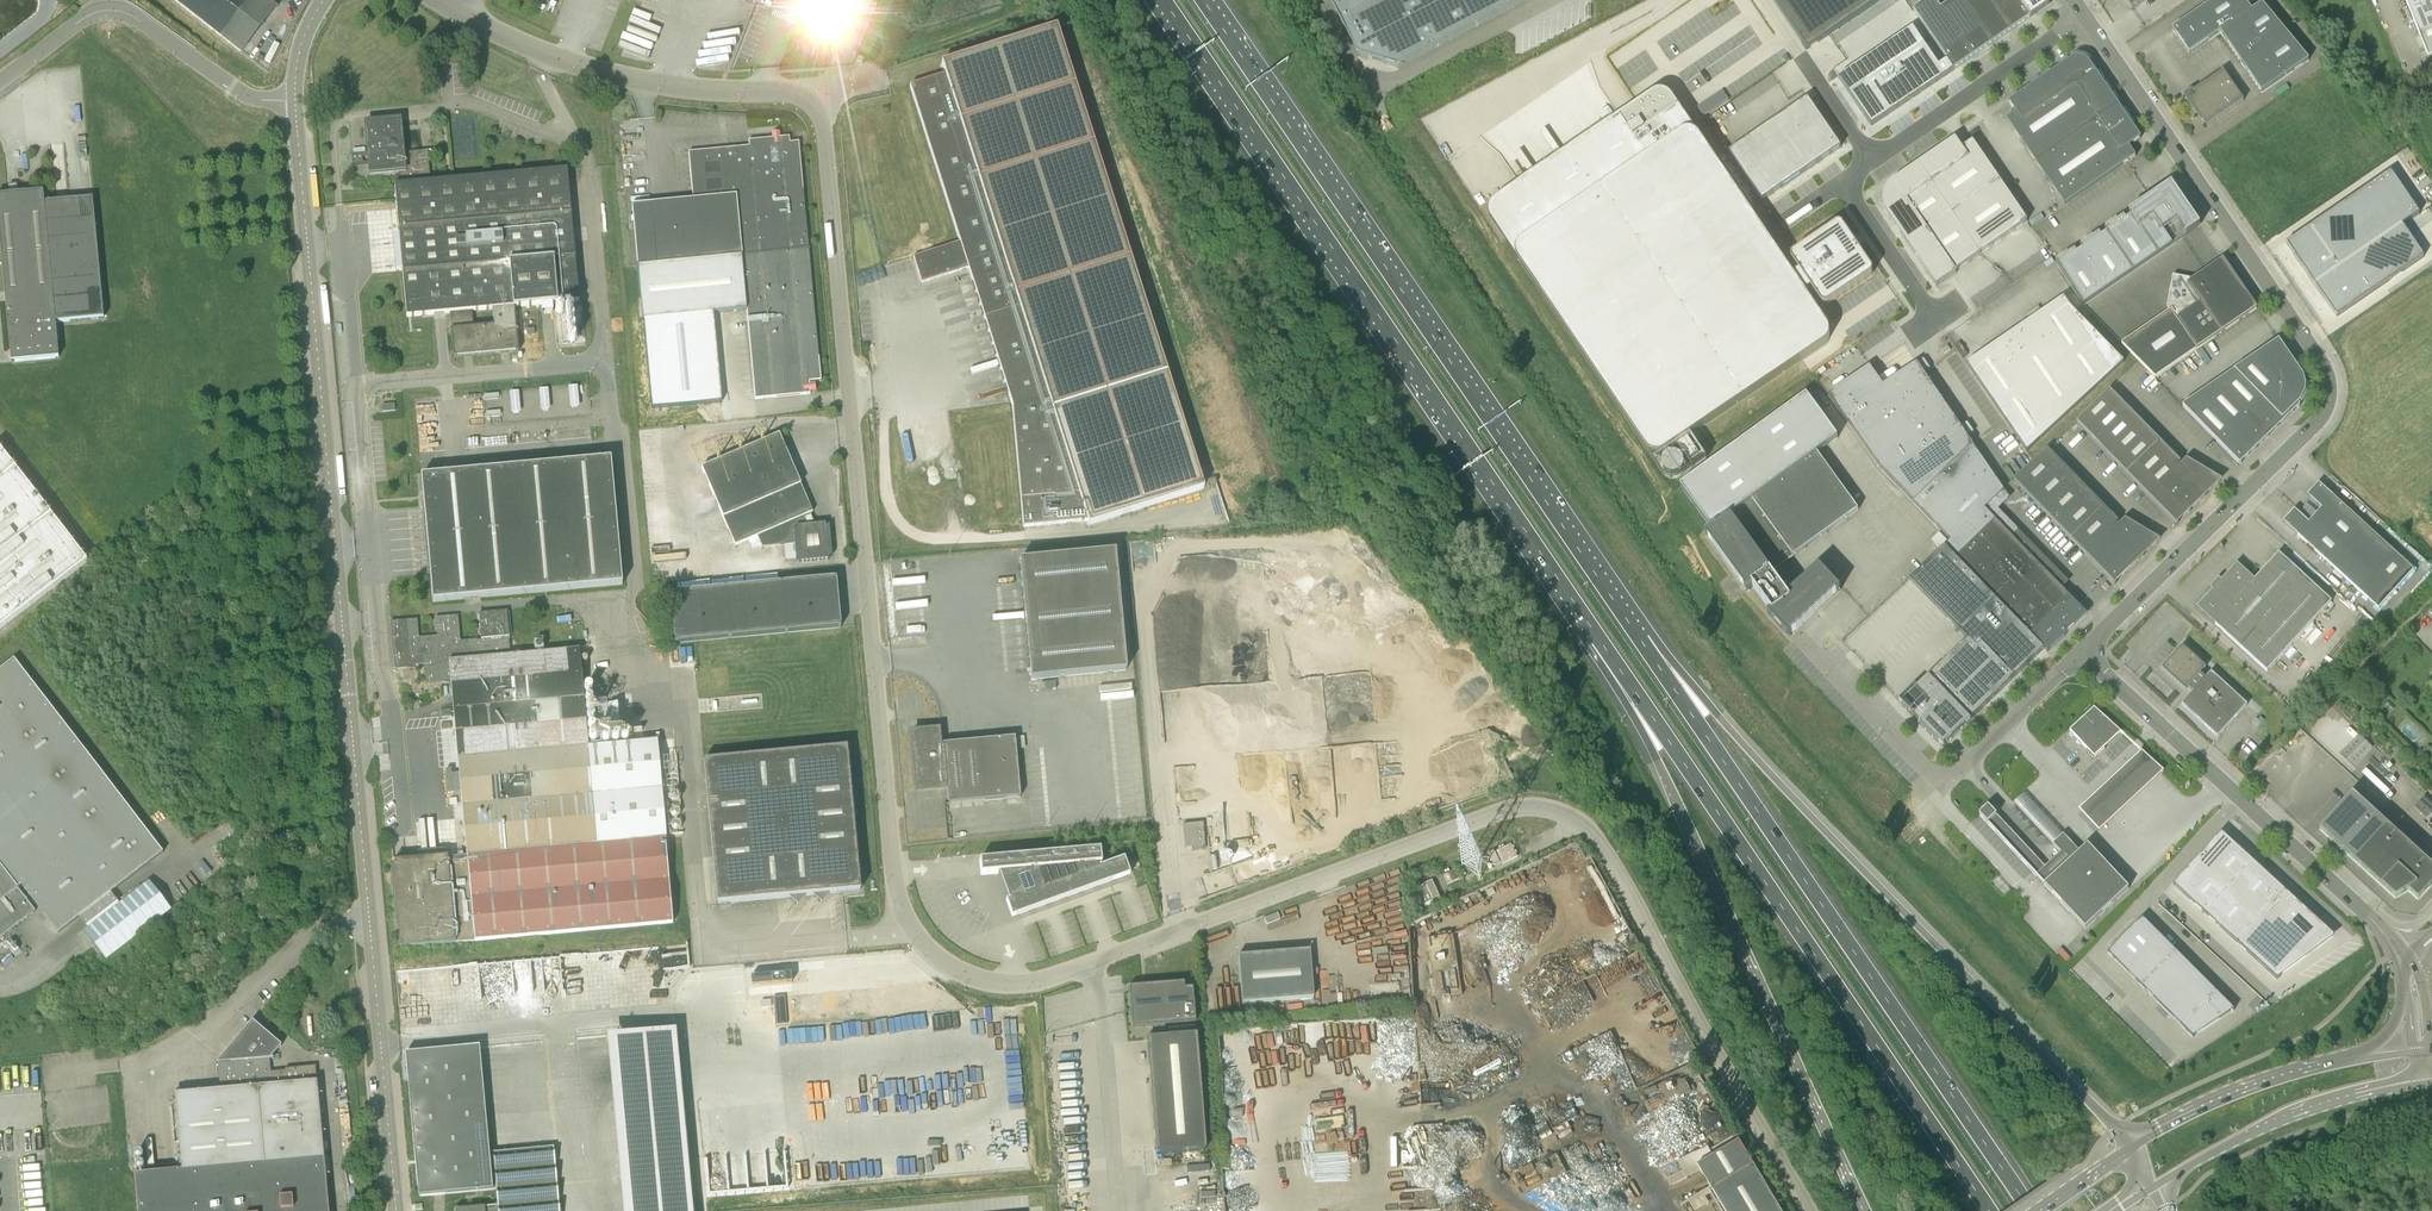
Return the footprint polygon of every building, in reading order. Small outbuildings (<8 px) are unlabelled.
[(223,38),(233,45),(242,53),(277,7),(268,0),(175,0),(223,38)] [(803,9),(811,13),(814,19),(810,28),(841,41),(858,0),(806,0),(803,9)] [(1526,0),(1331,0),(1359,55),(1398,67),(1526,0)] [(2047,1),(2046,0),(1954,0),(1941,9),(1935,0),(1929,0),(1914,11),(1955,70),(2050,5),(2047,1)] [(2132,10),(2147,0),(2126,0),(2132,10)] [(2262,4),(2252,11),(2244,0),(2216,0),(2173,30),(2189,55),(2221,33),(2261,92),(2262,93),(2309,61),(2262,4)] [(2419,34),(2428,56),(2431,55),(2431,0),(2405,0),(2419,34)] [(1205,490),(1057,27),(942,64),(945,75),(910,86),(960,242),(914,256),(922,283),(969,268),(1013,407),(1024,527),(1088,521),(1089,525),(1205,490)] [(1913,28),(1839,78),(1872,127),(1954,70),(1947,60),(1939,66),(1913,28)] [(2141,138),(2089,63),(2088,62),(2087,61),(2086,60),(2085,59),(2084,58),(2082,58),(2081,58),(2079,57),(2078,58),(2076,58),(2075,58),(2074,59),(2072,60),(1996,112),(2002,122),(1994,127),(2050,209),(2054,214),(2136,157),(2129,146),(2141,138)] [(2207,127),(2244,101),(2224,72),(2194,92),(2196,96),(2189,101),(2207,127)] [(1806,294),(1794,276),(1698,135),(1697,134),(1696,134),(1695,135),(1673,101),(1671,99),(1669,98),(1667,97),(1664,96),(1662,96),(1660,96),(1658,96),(1656,97),(1653,98),(1497,204),(1495,207),(1493,209),(1492,211),(1492,214),(1491,216),(1492,218),(1492,221),(1493,223),(1516,257),(1516,259),(1646,450),(1648,452),(1649,453),(1651,454),(1652,455),(1654,456),(1657,456),(1661,456),(1663,455),(1665,454),(1677,446),(1687,461),(1699,453),(1688,438),(1825,346),(1827,344),(1827,343),(1829,341),(1830,339),(1830,337),(1831,335),(1830,333),(1830,331),(1830,329),(1828,326),(1806,294)] [(1762,202),(1842,147),(1808,98),(1728,152),(1762,202)] [(370,153),(402,150),(400,130),(399,121),(367,123),(370,153)] [(821,381),(809,250),(799,142),(790,143),(789,137),(749,141),(750,147),(689,152),(693,199),(632,205),(642,319),(747,309),(755,399),(810,394),(809,382),(821,381)] [(1889,212),(1889,213),(1903,233),(1901,235),(1914,254),(1916,253),(1930,272),(1927,274),(1936,287),(1956,273),(1954,271),(2027,222),(1973,142),(1962,149),(1955,140),(1936,153),(1937,155),(1895,184),(1894,185),(1891,188),(1889,191),(1887,195),(1886,200),(1886,204),(1887,208),(1889,212)] [(562,161),(562,170),(431,182),(428,150),(402,152),(402,150),(370,153),(367,153),(368,165),(371,165),(371,172),(399,170),(400,184),(394,185),(396,201),(397,209),(402,271),(406,317),(434,315),(450,313),(454,357),(472,356),(501,353),(519,351),(515,307),(542,305),(579,301),(574,242),(568,184),(567,170),(570,170),(569,160),(562,161)] [(2425,257),(2403,226),(2420,214),(2391,172),(2286,243),(2337,317),(2425,257)] [(2132,215),(2159,255),(2201,226),(2172,184),(2130,212),(2132,215)] [(44,192),(0,196),(0,240),(11,362),(59,358),(56,323),(104,318),(93,199),(45,203),(44,192)] [(1829,207),(1810,219),(1819,233),(1838,220),(1829,207)] [(2134,272),(2159,255),(2132,215),(2126,219),(2124,216),(2105,229),(2107,232),(2134,272)] [(1808,225),(1789,234),(1795,246),(1814,237),(1808,225)] [(1794,276),(1806,294),(1813,289),(1823,303),(1824,304),(1825,304),(1826,305),(1827,304),(1829,304),(1871,275),(1872,273),(1872,272),(1872,271),(1872,269),(1856,245),(1857,244),(1857,243),(1857,242),(1857,241),(1856,240),(1855,239),(1853,239),(1852,240),(1843,227),(1842,226),(1841,225),(1839,225),(1838,225),(1837,225),(1794,255),(1794,256),(1793,257),(1793,258),(1793,260),(1794,261),(1801,271),(1794,276)] [(2109,288),(2134,272),(2107,232),(2101,236),(2100,233),(2080,246),(2082,249),(2109,288)] [(2085,305),(2109,288),(2082,249),(2077,253),(2075,250),(2056,263),(2085,305)] [(2257,309),(2223,260),(2194,280),(2173,276),(2167,307),(2170,311),(2122,344),(2139,361),(2156,378),(2257,309)] [(2071,309),(2064,298),(1967,364),(2027,453),(2125,364),(2071,309)] [(2280,343),(2184,408),(2241,467),(2301,408),(2299,407),(2302,404),(2306,395),(2306,388),(2304,378),(2280,343)] [(1913,503),(1973,445),(1968,437),(1961,428),(1924,374),(1917,364),(1883,387),(1870,368),(1870,367),(1828,395),(1880,469),(1913,503)] [(2078,424),(2089,435),(2122,403),(2111,391),(2078,424)] [(2089,435),(2099,445),(2132,413),(2122,403),(2089,435)] [(2099,445),(2119,466),(2152,433),(2132,413),(2099,445)] [(2119,466),(2129,476),(2162,443),(2152,433),(2119,466)] [(812,525),(807,515),(813,512),(779,435),(702,468),(735,546),(758,536),(762,548),(795,545),(796,559),(799,559),(800,562),(829,560),(829,556),(832,556),(829,526),(826,527),(826,524),(812,525)] [(2178,526),(2189,515),(2169,495),(2198,467),(2186,459),(2182,464),(2162,443),(2129,476),(2178,526)] [(1915,686),(1899,702),(1943,747),(2044,649),(2047,653),(2068,633),(2067,633),(2086,614),(2024,550),(2029,545),(1990,504),(2004,491),(2003,489),(1976,449),(1973,445),(1914,503),(1951,541),(1910,580),(1968,639),(1917,689),(1915,686)] [(88,562),(0,448),(0,629),(88,562)] [(2016,484),(2030,499),(2030,498),(2061,468),(2049,456),(2051,454),(2049,452),(2036,465),(2016,484)] [(1790,638),(1814,615),(1841,590),(1819,567),(1788,596),(1787,594),(1790,591),(1786,587),(1783,589),(1772,573),(1859,510),(1817,453),(1706,534),(1747,591),(1753,587),(1771,611),(1768,614),(1790,638)] [(468,472),(422,476),(424,508),(431,576),(433,602),(622,585),(611,459),(594,461),(468,472)] [(2030,498),(2044,512),(2075,483),(2076,482),(2062,467),(2061,468),(2030,498)] [(2169,495),(2189,515),(2223,482),(2198,467),(2169,495)] [(2044,513),(2058,527),(2089,497),(2075,483),(2044,512),(2044,513)] [(2285,524),(2378,609),(2414,571),(2321,485),(2309,498),(2322,509),(2309,523),(2297,512),(2285,524)] [(2058,527),(2072,542),(2072,541),(2103,511),(2089,497),(2058,527)] [(2104,511),(2103,511),(2072,541),(2086,556),(2118,525),(2117,524),(2119,523),(2118,521),(2116,523),(2104,511)] [(2119,526),(2118,525),(2086,556),(2115,585),(2117,583),(2114,581),(2138,558),(2140,561),(2144,556),(2142,554),(2156,541),(2142,533),(2144,531),(2125,520),(2119,526)] [(1031,679),(1126,671),(1115,552),(1020,561),(1031,679)] [(2197,608),(2222,630),(2267,672),(2332,602),(2288,562),(2279,554),(2255,580),(2237,564),(2222,581),(2219,579),(2210,588),(2213,591),(2197,608)] [(675,643),(841,628),(837,578),(671,593),(675,643)] [(511,656),(509,636),(510,636),(507,611),(479,613),(481,640),(477,640),(477,639),(461,641),(458,615),(436,617),(437,636),(420,637),(418,619),(391,621),(395,669),(414,668),(414,666),(424,665),(426,683),(451,681),(467,856),(447,858),(446,849),(418,852),(419,861),(391,863),(396,919),(399,919),(401,948),(673,923),(665,838),(667,837),(658,741),(589,747),(580,650),(511,656)] [(2201,673),(2206,667),(2183,646),(2162,669),(2185,690),(2188,687),(2194,692),(2182,704),(2218,737),(2248,705),(2212,672),(2206,678),(2201,673)] [(14,659),(0,670),(0,939),(35,911),(18,889),(22,886),(58,933),(163,853),(14,659)] [(2095,757),(2121,732),(2094,708),(2070,731),(2095,757)] [(442,718),(452,717),(451,709),(441,710),(442,718)] [(2257,718),(2253,723),(2258,728),(2262,724),(2257,718)] [(915,733),(920,790),(945,788),(944,785),(947,785),(949,804),(1021,797),(1015,738),(943,744),(943,747),(941,747),(939,731),(915,733)] [(2359,735),(2340,755),(2354,768),(2373,748),(2359,735)] [(847,747),(704,761),(717,904),(789,897),(798,905),(806,896),(813,895),(822,903),(830,893),(861,891),(847,747)] [(2426,756),(2422,751),(2416,755),(2419,761),(2426,756)] [(2090,804),(2081,813),(2101,834),(2111,824),(2163,774),(2143,754),(2090,804)] [(2396,898),(2412,887),(2422,896),(2431,885),(2431,865),(2353,793),(2320,829),(2396,898)] [(2024,795),(2014,804),(2043,834),(2051,843),(2061,833),(2054,824),(2024,795)] [(2431,814),(2431,802),(2425,795),(2414,807),(2427,819),(2431,814)] [(1989,806),(1979,815),(1988,824),(1997,815),(1989,806)] [(1192,850),(1206,849),(1203,823),(1183,825),(1185,847),(1192,847),(1192,850)] [(2222,832),(2173,885),(2277,980),(2280,978),(2278,976),(2332,937),(2286,894),(2287,893),(2222,832)] [(2037,875),(2036,876),(2085,929),(2129,888),(2088,845),(2080,852),(2063,834),(2053,844),(2061,853),(2045,867),(2037,875)] [(1512,844),(1497,851),(1504,864),(1518,857),(1512,844)] [(1102,867),(1100,865),(1101,865),(1100,850),(980,860),(981,875),(1012,872),(1016,884),(1009,887),(1008,885),(1007,885),(1018,916),(1030,912),(1030,911),(1034,909),(1035,910),(1046,906),(1046,905),(1050,904),(1051,904),(1062,900),(1062,899),(1067,898),(1067,899),(1078,894),(1083,892),(1083,893),(1095,889),(1094,888),(1099,886),(1099,887),(1111,883),(1110,882),(1115,880),(1115,881),(1127,877),(1122,860),(1102,867)] [(1494,864),(1500,861),(1495,850),(1489,853),(1494,864)] [(1448,885),(1461,878),(1457,869),(1444,876),(1448,885)] [(149,881),(85,932),(97,947),(107,960),(171,910),(161,897),(149,881)] [(1433,881),(1417,888),(1425,906),(1441,899),(1433,881)] [(2235,1010),(2143,918),(2108,953),(2193,1038),(2195,1036),(2194,1035),(2232,1010),(2233,1011),(2235,1010)] [(1455,934),(1428,939),(1433,971),(1460,967),(1455,934)] [(1636,951),(1642,948),(1635,936),(1630,938),(1636,951)] [(1242,1004),(1313,998),(1309,950),(1238,956),(1242,1004)] [(1185,988),(1184,983),(1130,986),(1133,1027),(1153,1026),(1153,1038),(1147,1038),(1156,1153),(1206,1149),(1196,1034),(1166,1036),(1165,1024),(1196,1022),(1193,988),(1185,988)] [(269,1060),(281,1047),(281,1048),(282,1047),(252,1020),(251,1021),(253,1023),(221,1063),(218,1063),(220,1089),(175,1093),(182,1170),(135,1174),(138,1210),(329,1210),(317,1081),(316,1066),(285,1069),(285,1072),(270,1073),(269,1060)] [(623,1210),(694,1210),(680,1041),(609,1047),(623,1210)] [(489,1153),(478,1046),(405,1053),(419,1197),(496,1190),(498,1205),(455,1209),(455,1210),(559,1210),(553,1147),(489,1153)] [(1708,1086),(1717,1080),(1712,1072),(1702,1078),(1708,1086)] [(1740,1142),(1698,1166),(1725,1210),(1781,1210),(1740,1142)]
